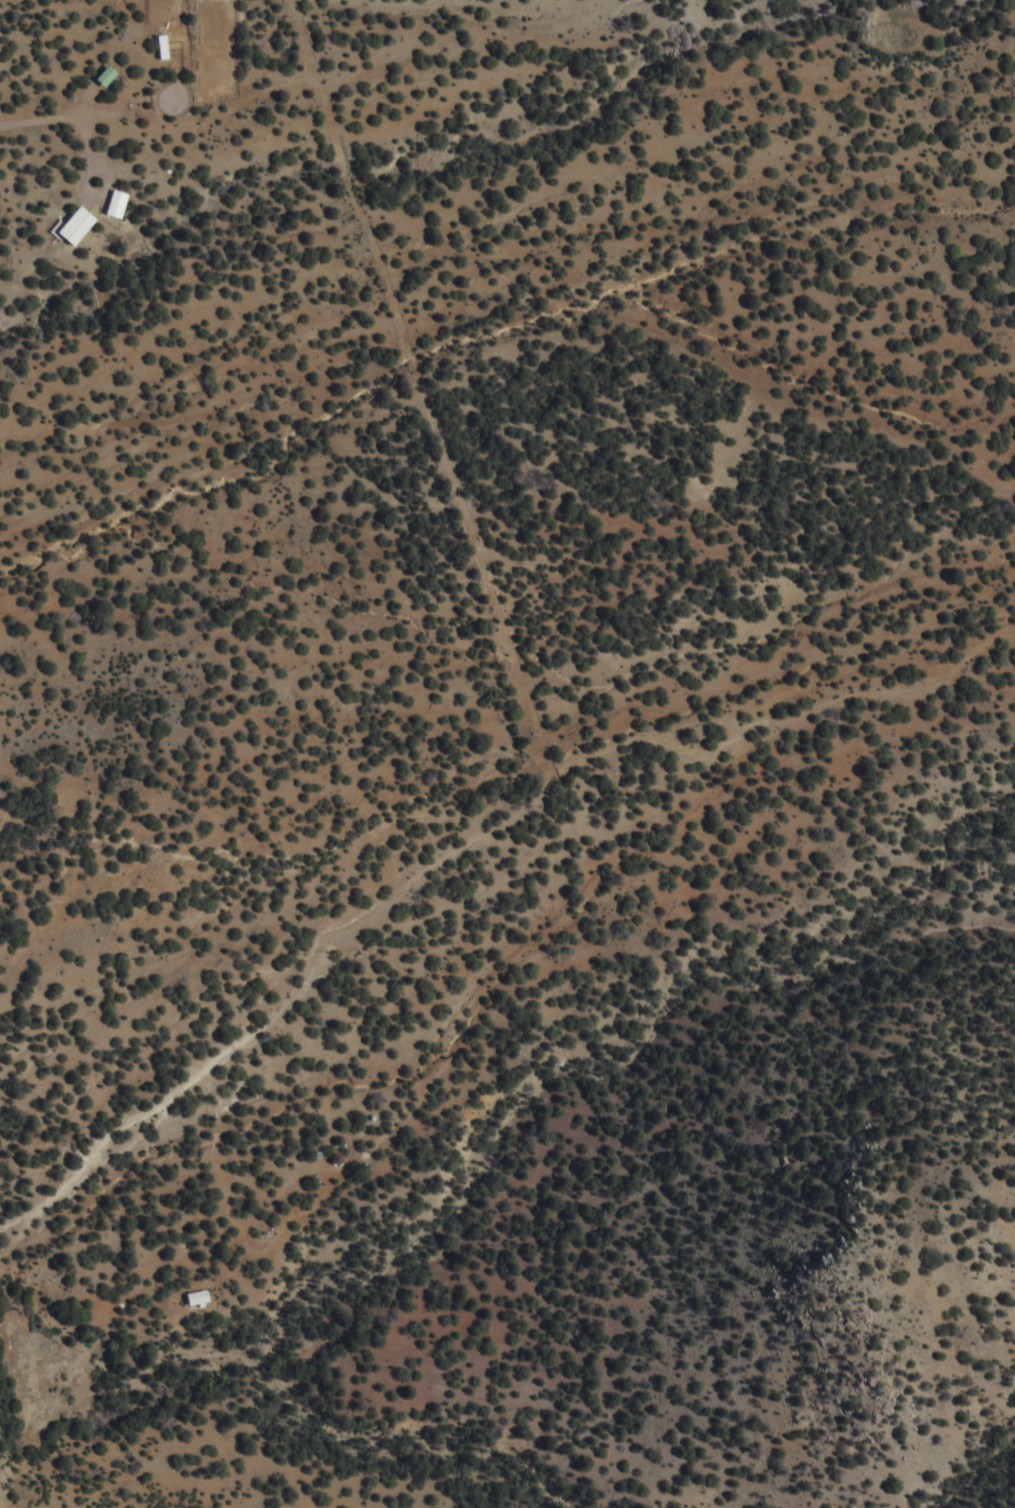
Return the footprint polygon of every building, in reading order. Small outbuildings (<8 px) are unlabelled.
[(110,87),(122,73),(113,65),(101,80),(110,87)] [(60,233),(78,248),(102,220),(84,205),(60,233)] [(193,1307),(214,1305),(213,1291),(192,1293),(193,1307)]
